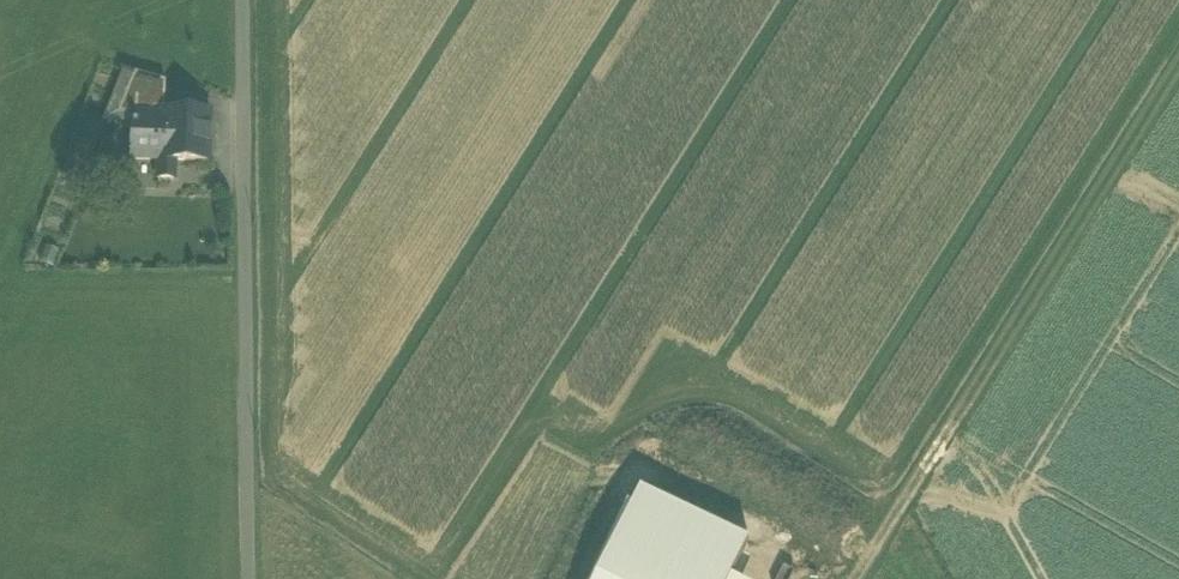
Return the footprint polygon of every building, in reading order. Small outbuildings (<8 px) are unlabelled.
[(137,116),(171,118),(171,115),(172,89),(134,78),(123,115),(137,116)] [(171,115),(171,118),(168,162),(186,163),(214,164),(216,117),(171,115)] [(165,162),(168,162),(171,118),(137,116),(135,161),(165,162)] [(740,552),(629,500),(592,578),(727,578),(740,552)]
